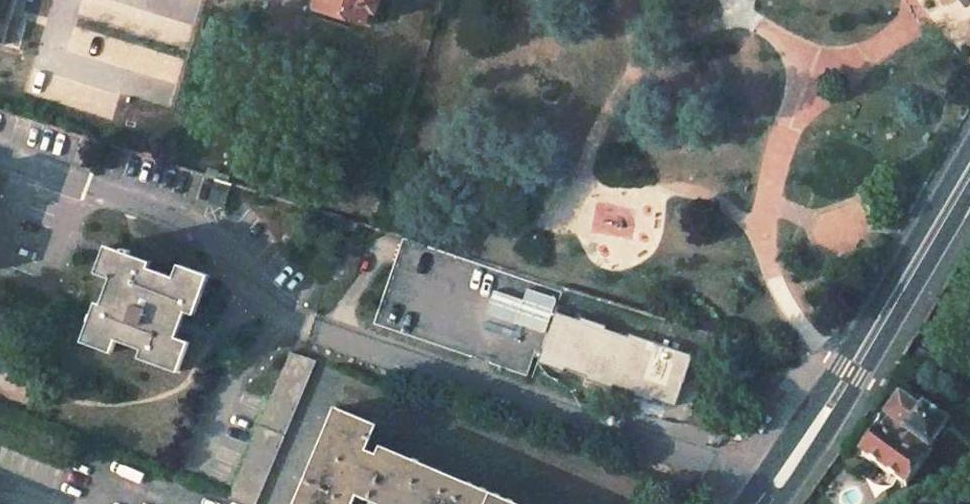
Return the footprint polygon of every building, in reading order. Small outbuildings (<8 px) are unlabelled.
[(7,43),(20,0),(0,0),(0,41),(7,43)] [(309,5),(369,25),(376,0),(311,0),(309,5)] [(220,180),(212,202),(225,207),(233,184),(220,180)] [(152,263),(107,247),(97,276),(113,281),(104,308),(97,305),(83,345),(112,355),(116,341),(145,351),(141,363),(178,376),(188,348),(172,343),(182,315),(194,319),(208,278),(178,268),(173,281),(158,277),(148,273),(152,263)] [(576,322),(551,314),(533,367),(559,376),(561,370),(583,378),(582,384),(608,392),(610,387),(632,394),(629,401),(648,407),(650,400),(672,408),(690,356),(627,335),(626,340),(602,332),(604,327),(577,318),(576,322)] [(232,501),(239,503),(260,503),(316,364),(292,356),(234,495),(232,501)] [(891,419),(871,447),(915,477),(934,450),(932,449),(946,429),(925,415),(923,417),(904,405),(898,404),(890,416),(891,419)] [(334,410),(295,503),(352,503),(356,497),(374,503),(512,503),(378,449),(375,455),(363,451),(373,427),(334,410)]
